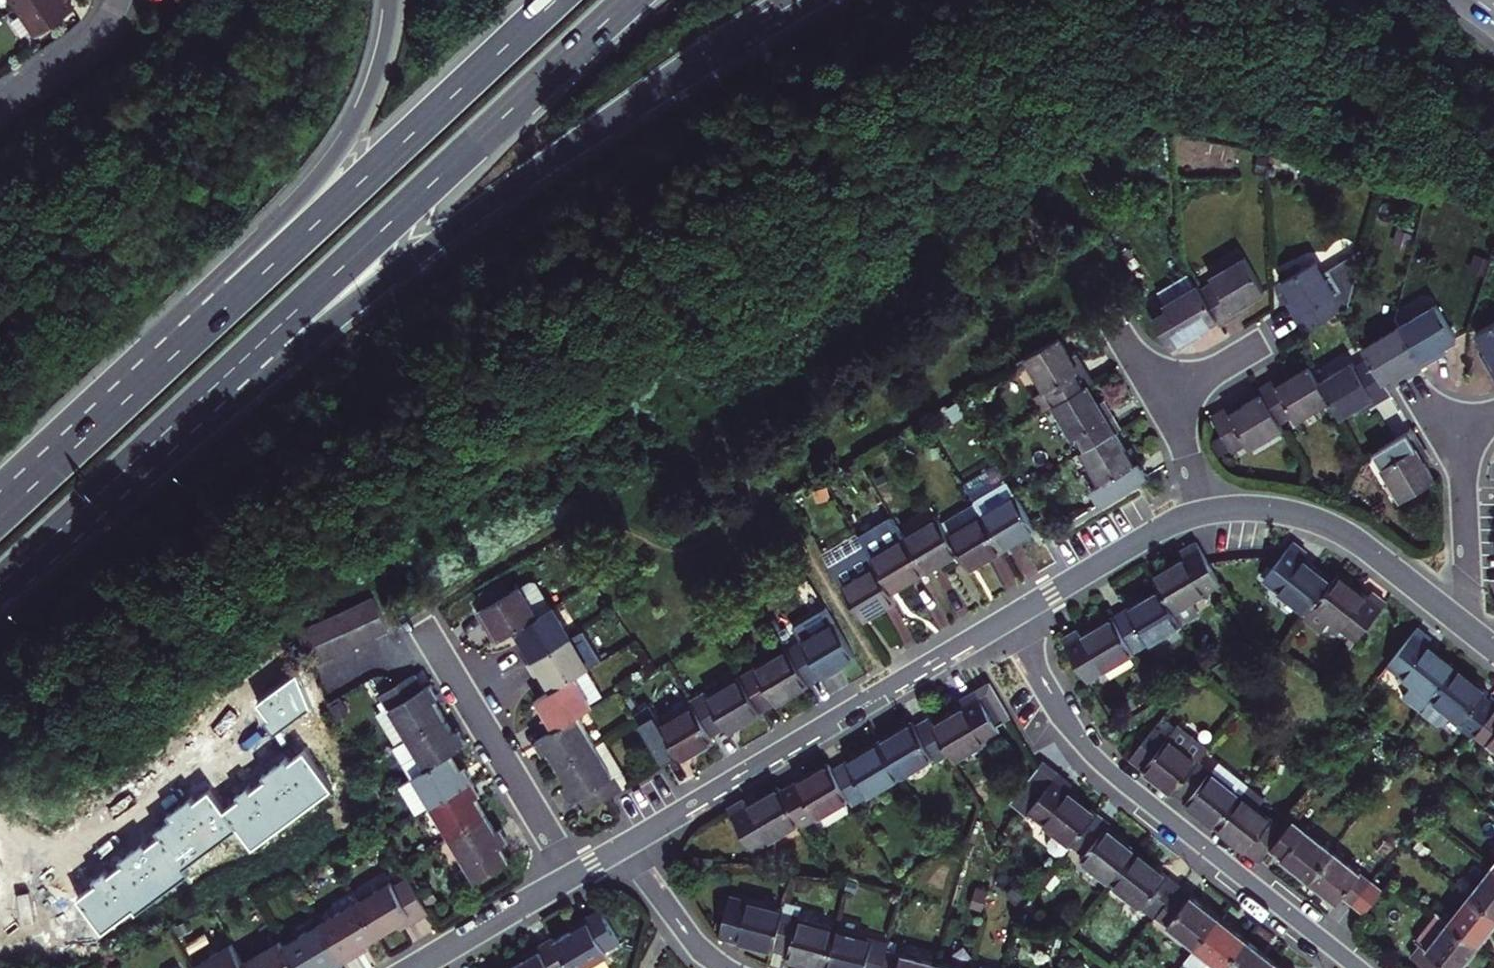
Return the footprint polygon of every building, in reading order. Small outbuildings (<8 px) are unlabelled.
[(17,7),(36,35),(75,9),(69,1),(68,0),(28,0),(17,7)] [(169,3),(182,20),(209,1),(208,0),(168,0),(169,3)] [(1315,277),(1306,263),(1272,283),(1283,303),(1292,317),(1287,321),(1295,334),(1340,306),(1351,256),(1315,277)] [(1203,282),(1188,291),(1207,322),(1209,326),(1232,312),(1230,307),(1238,303),(1255,292),(1234,257),(1200,278),(1203,282)] [(1207,322),(1188,291),(1178,275),(1146,295),(1156,312),(1141,322),(1161,355),(1165,355),(1188,341),(1185,336),(1193,331),(1207,322)] [(1389,325),(1394,332),(1435,310),(1429,300),(1389,325)] [(1285,317),(1287,321),(1292,317),(1283,303),(1278,306),(1285,317)] [(1435,310),(1394,332),(1413,365),(1414,364),(1432,353),(1429,347),(1441,340),(1450,334),(1435,310)] [(1482,326),(1493,350),(1493,320),(1482,326)] [(1394,332),(1389,325),(1352,347),(1356,353),(1394,332)] [(1482,326),(1477,329),(1488,349),(1493,360),(1493,350),(1482,326)] [(1394,332),(1356,353),(1358,356),(1373,381),(1379,377),(1393,369),(1397,375),(1413,365),(1394,332)] [(1038,409),(1044,406),(1078,384),(1084,381),(1077,369),(1071,373),(1063,360),(1051,340),(1016,361),(1034,391),(1028,394),(1038,409)] [(1429,347),(1432,353),(1437,350),(1445,345),(1441,340),(1429,347)] [(1491,367),(1493,365),(1493,360),(1488,349),(1482,352),(1487,360),(1491,367)] [(1071,373),(1077,369),(1074,364),(1069,356),(1063,360),(1071,373)] [(1345,364),(1343,360),(1308,381),(1320,401),(1329,415),(1354,399),(1365,393),(1369,399),(1381,391),(1378,386),(1377,387),(1373,381),(1358,356),(1345,364)] [(1307,379),(1299,366),(1292,371),(1297,384),(1307,379)] [(1390,379),(1397,375),(1393,369),(1379,377),(1383,383),(1390,379)] [(1297,384),(1292,371),(1279,380),(1275,373),(1268,378),(1247,391),(1250,397),(1270,426),(1285,416),(1289,422),(1308,409),(1297,384)] [(1307,379),(1297,384),(1308,409),(1320,401),(1308,381),(1307,379)] [(1112,427),(1104,413),(1098,416),(1091,406),(1078,384),(1044,406),(1064,439),(1069,436),(1077,448),(1107,430),(1112,427)] [(1363,402),(1369,399),(1365,393),(1354,399),(1357,405),(1363,402)] [(1270,426),(1250,397),(1234,407),(1231,402),(1220,409),(1201,421),(1223,455),(1235,447),(1240,453),(1274,432),(1270,426)] [(1098,416),(1104,413),(1100,407),(1097,402),(1091,406),(1098,416)] [(1403,428),(1366,451),(1375,466),(1371,468),(1390,500),(1424,479),(1412,459),(1404,447),(1411,443),(1403,428)] [(1107,496),(1141,475),(1132,459),(1127,462),(1118,449),(1107,430),(1077,448),(1072,451),(1091,484),(1097,480),(1107,496)] [(1404,447),(1412,459),(1419,455),(1414,448),(1411,443),(1404,447)] [(1127,462),(1132,459),(1127,451),(1124,446),(1118,449),(1127,462)] [(955,481),(964,495),(997,475),(989,460),(955,481)] [(975,514),(1009,494),(997,475),(964,495),(975,514)] [(975,514),(996,548),(1014,536),(1029,527),(1009,494),(975,514)] [(975,514),(943,534),(952,550),(963,568),(980,558),(996,548),(975,514)] [(952,550),(943,534),(931,515),(898,536),(919,570),(937,559),(952,550)] [(901,582),(919,570),(898,536),(889,522),(856,543),(870,565),(886,591),(901,582)] [(1282,543),(1272,556),(1255,583),(1297,614),(1305,604),(1322,582),(1299,564),(1293,559),(1297,554),(1282,543)] [(1172,616),(1217,588),(1200,560),(1192,547),(1179,555),(1182,560),(1174,565),(1149,580),(1157,592),(1172,616)] [(870,565),(836,586),(857,618),(874,608),(891,598),(886,591),(870,565)] [(1322,618),(1348,638),(1378,600),(1365,590),(1359,597),(1352,591),(1329,573),(1322,582),(1305,604),(1297,614),(1295,618),(1312,631),(1322,618)] [(497,644),(512,634),(545,612),(527,583),(514,592),(513,590),(504,596),(492,578),(471,592),(482,609),(472,616),(478,624),(481,628),(485,625),(497,644)] [(1130,609),(1110,622),(1131,656),(1178,626),(1172,616),(1157,592),(1130,609)] [(381,634),(366,598),(352,605),(366,639),(381,634)] [(352,605),(339,611),(353,645),(366,639),(352,605)] [(339,611),(324,617),(338,651),(353,645),(339,611)] [(567,642),(547,611),(545,612),(512,634),(523,651),(518,655),(521,660),(526,668),(567,642)] [(324,617),(308,625),(321,657),(338,651),(324,617)] [(828,670),(851,656),(830,622),(784,650),(805,684),(828,670)] [(1073,633),(1058,642),(1085,685),(1131,656),(1110,622),(1093,632),(1078,641),(1073,633)] [(321,657),(308,625),(292,632),(305,664),(321,657)] [(1409,625),(1408,626),(1380,663),(1406,683),(1396,696),(1415,711),(1425,698),(1450,665),(1429,648),(1421,642),(1424,637),(1409,625)] [(551,694),(586,672),(600,663),(581,633),(567,642),(526,668),(532,678),(534,681),(540,676),(551,694)] [(777,701),(805,684),(784,650),(737,679),(757,713),(777,701)] [(1425,698),(1449,717),(1458,724),(1455,729),(1456,732),(1460,735),(1486,700),(1481,696),(1484,691),(1473,682),(1450,665),(1425,698)] [(553,736),(580,719),(594,710),(592,708),(603,700),(586,672),(551,694),(536,703),(545,717),(548,723),(546,724),(553,736)] [(374,699),(401,743),(440,719),(430,704),(436,700),(432,694),(426,685),(417,690),(409,676),(374,699)] [(757,713),(737,679),(708,696),(704,691),(687,702),(690,706),(708,735),(724,725),(728,731),(735,726),(757,713)] [(986,685),(974,692),(994,727),(1007,719),(986,685)] [(931,728),(947,754),(952,762),(998,734),(994,727),(974,692),(960,701),(964,708),(956,712),(931,728)] [(1493,747),(1493,699),(1490,695),(1486,700),(1460,735),(1466,740),(1473,731),(1493,747)] [(708,735),(690,706),(660,725),(647,704),(630,714),(661,763),(677,754),(680,759),(688,754),(710,740),(708,735)] [(1178,784),(1202,751),(1173,730),(1155,717),(1130,749),(1156,768),(1178,784)] [(1182,718),(1173,730),(1202,751),(1211,740),(1182,718)] [(421,776),(448,758),(465,748),(459,738),(456,734),(451,737),(440,719),(401,743),(421,776)] [(563,776),(602,752),(580,719),(553,736),(536,747),(545,761),(551,757),(555,763),(563,776)] [(877,744),(898,778),(930,758),(933,763),(947,754),(931,728),(927,721),(915,728),(911,723),(899,730),(877,744)] [(898,778),(877,744),(855,758),(831,773),(847,798),(852,807),(898,778)] [(1220,816),(1245,784),(1202,751),(1178,784),(1196,798),(1220,816)] [(595,816),(629,794),(602,752),(563,776),(572,792),(568,794),(573,802),(575,806),(585,800),(595,816)] [(459,775),(448,758),(421,776),(398,791),(418,821),(430,813),(472,786),(466,777),(463,772),(459,775)] [(1026,813),(1055,775),(1040,763),(1011,801),(1026,813)] [(804,781),(782,795),(798,822),(801,827),(847,798),(831,773),(827,766),(804,781)] [(1067,784),(1055,775),(1026,813),(1068,846),(1094,813),(1071,795),(1063,789),(1067,784)] [(1271,833),(1286,815),(1245,784),(1220,816),(1238,830),(1261,846),(1271,833)] [(479,797),(472,786),(430,813),(449,844),(487,820),(479,806),(475,800),(479,797)] [(749,806),(744,798),(726,810),(752,851),(798,822),(782,795),(778,788),(757,801),(749,806)] [(1334,842),(1291,809),(1286,815),(1271,833),(1286,845),(1281,851),(1292,859),(1309,873),(1334,842)] [(1076,859),(1108,885),(1134,850),(1112,833),(1103,825),(1105,822),(1094,813),(1068,846),(1079,855),(1076,859)] [(487,820),(449,844),(469,873),(455,881),(464,896),(511,866),(501,852),(511,846),(506,839),(503,834),(498,836),(487,820)] [(1374,872),(1334,842),(1309,873),(1326,886),(1337,895),(1343,888),(1354,897),(1374,872)] [(1152,911),(1170,888),(1175,881),(1151,862),(1134,850),(1108,885),(1149,916),(1152,911)] [(1487,863),(1465,890),(1493,913),(1493,868),(1487,863)] [(1366,906),(1386,881),(1374,872),(1354,897),(1366,906)] [(391,881),(356,902),(376,936),(396,924),(408,917),(413,924),(429,914),(406,880),(394,887),(391,881)] [(1152,911),(1194,945),(1218,915),(1199,900),(1189,892),(1184,899),(1170,888),(1152,911)] [(1493,918),(1493,913),(1465,890),(1443,917),(1475,942),(1487,926),(1493,918)] [(773,947),(783,909),(731,894),(720,931),(741,937),(773,947)] [(356,902),(317,924),(342,966),(360,954),(356,947),(362,943),(376,936),(356,902)] [(823,966),(834,927),(797,916),(798,914),(783,909),(773,947),(787,950),(785,955),(801,959),(823,966)] [(1415,939),(1422,944),(1443,917),(1432,909),(1411,935),(1415,939)] [(571,933),(551,947),(565,967),(595,967),(606,961),(602,955),(618,944),(596,910),(580,920),(584,925),(571,933)] [(1245,936),(1232,926),(1218,915),(1194,945),(1185,957),(1200,967),(1220,967),(1221,967),(1245,936)] [(406,927),(413,924),(408,917),(396,924),(400,931),(406,927)] [(1475,942),(1443,917),(1422,944),(1415,939),(1406,950),(1428,967),(1454,967),(1461,959),(1475,942)] [(568,928),(571,933),(584,925),(580,920),(573,924),(568,928)] [(279,947),(292,967),(338,967),(342,966),(317,924),(279,947)] [(883,945),(885,940),(834,927),(823,966),(831,967),(878,967),(883,945)] [(1272,957),(1259,947),(1245,936),(1221,967),(1223,967),(1263,967),(1272,957)] [(532,950),(535,956),(522,964),(515,967),(565,967),(551,947),(547,940),(532,950)] [(279,947),(276,941),(238,963),(241,967),(292,967),(279,947)] [(191,967),(241,967),(238,963),(226,943),(189,965),(191,967)] [(367,951),(362,943),(356,947),(360,954),(363,953),(367,951)] [(938,959),(883,945),(878,967),(936,967),(938,959)] [(535,956),(532,950),(525,955),(519,959),(522,964),(535,956)] [(1272,957),(1263,967),(1286,967),(1272,957)] [(971,967),(938,959),(936,967),(971,967)]
